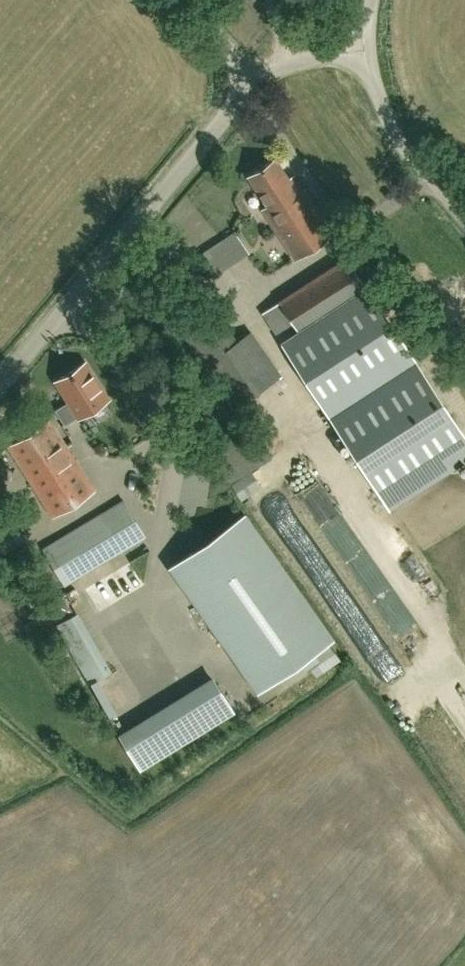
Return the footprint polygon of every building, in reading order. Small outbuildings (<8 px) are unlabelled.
[(267,205),(299,184),(293,175),(288,178),(275,158),(248,175),(267,205)] [(295,258),(332,234),(299,184),(267,205),(263,209),(295,258)] [(218,273),(248,253),(234,232),(204,252),(218,273)] [(346,255),(279,298),(304,337),(371,294),(346,255)] [(202,365),(229,405),(283,371),(257,331),(239,342),(213,302),(178,326),(202,365)] [(464,455),(464,439),(380,307),(296,360),(388,504),(464,455)] [(85,362),(56,380),(69,401),(56,410),(65,424),(78,415),(79,417),(108,399),(85,362)] [(56,431),(65,425),(59,414),(9,446),(52,515),(93,490),(56,431)] [(231,482),(269,457),(246,421),(208,445),(231,482)] [(394,553),(409,544),(380,496),(365,505),(394,553)] [(145,534),(123,498),(43,547),(65,582),(145,534)] [(242,520),(177,566),(260,683),(325,637),(242,520)] [(115,586),(95,597),(104,613),(124,602),(115,586)] [(122,714),(105,681),(117,675),(85,612),(63,624),(112,719),(122,714)] [(285,674),(276,680),(285,694),(294,689),(285,674)] [(140,769),(242,718),(222,678),(120,729),(140,769)]
